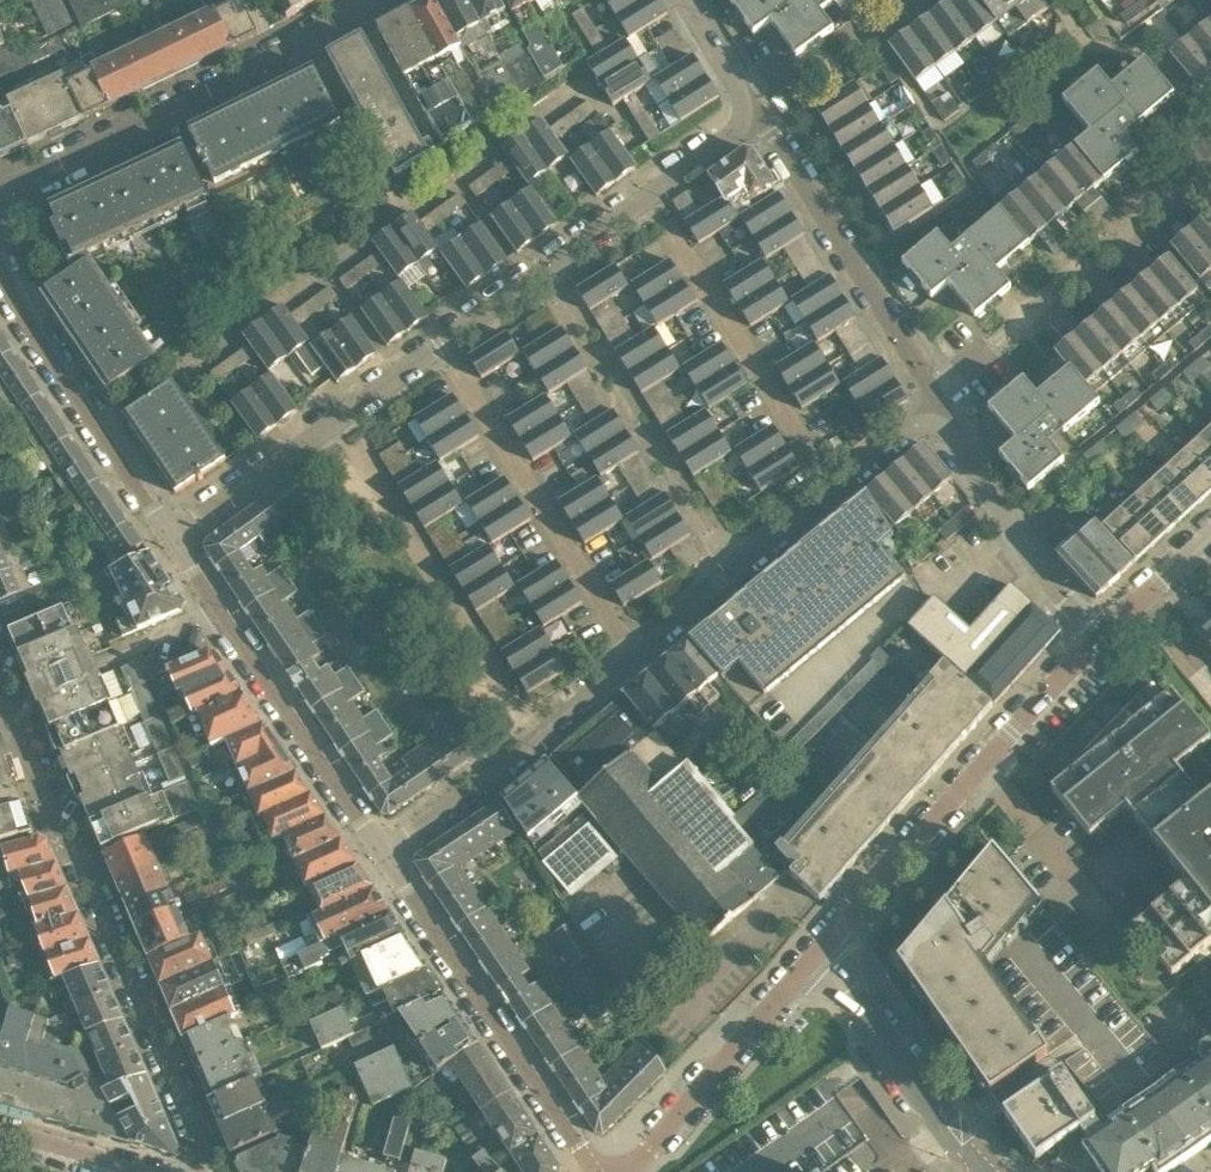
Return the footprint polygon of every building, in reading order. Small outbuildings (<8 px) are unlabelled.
[(48,35),(74,23),(63,0),(31,0),(48,35)] [(67,84),(84,119),(257,35),(270,27),(255,0),(240,0),(221,9),(216,0),(207,0),(202,3),(207,14),(118,56),(115,50),(107,54),(102,44),(89,50),(91,56),(81,61),(87,74),(67,84)] [(101,0),(69,0),(82,26),(108,14),(101,0)] [(134,2),(133,0),(101,0),(108,14),(134,2)] [(286,19),(320,0),(276,0),(286,19)] [(409,9),(473,126),(497,110),(495,105),(486,87),(476,94),(463,71),(457,75),(447,55),(462,47),(437,0),(425,0),(409,9)] [(498,55),(487,35),(467,0),(437,0),(462,47),(479,76),(486,87),(495,105),(519,93),(498,55)] [(487,35),(493,32),(512,21),(500,0),(467,0),(487,35)] [(523,32),(530,45),(528,51),(544,80),(568,65),(585,54),(562,18),(553,23),(566,45),(554,51),(538,23),(528,5),(536,0),(505,0),(523,32)] [(616,17),(643,0),(605,0),(616,17)] [(659,0),(643,0),(616,17),(629,38),(668,14),(659,0)] [(838,0),(729,0),(754,34),(771,21),(796,57),(833,30),(832,29),(840,22),(830,6),(838,0)] [(976,37),(997,22),(981,0),(951,0),(950,1),(976,37)] [(997,22),(1008,37),(1026,23),(1050,6),(1046,0),(981,0),(997,22)] [(1136,4),(1142,13),(1158,2),(1156,0),(1142,0),(1136,4)] [(956,52),(976,37),(950,1),(930,16),(956,52)] [(1142,13),(1136,4),(1121,16),(1127,24),(1142,13)] [(573,14),(586,35),(596,29),(583,8),(573,14)] [(434,150),(473,126),(409,9),(377,27),(437,135),(428,139),(434,150)] [(910,31),(936,67),(956,52),(930,16),(910,31)] [(1203,16),(1196,22),(1200,28),(1188,37),(1210,64),(1210,26),(1203,16)] [(598,56),(609,49),(603,41),(596,29),(586,35),(598,56)] [(915,82),(936,67),(910,31),(889,45),(915,82)] [(361,36),(328,54),(395,173),(395,175),(427,155),(434,150),(428,139),(421,143),(361,36)] [(47,42),(53,54),(64,49),(58,37),(47,42)] [(1210,78),(1210,64),(1188,37),(1169,53),(1199,88),(1210,78)] [(587,63),(599,84),(638,60),(625,39),(609,49),(598,56),(587,63)] [(544,80),(528,51),(522,40),(498,55),(519,93),(519,92),(520,95),(544,80)] [(1017,51),(1025,62),(1040,51),(1033,40),(1017,51)] [(47,42),(19,55),(12,42),(4,45),(0,47),(12,73),(12,74),(53,55),(53,54),(47,42)] [(12,73),(0,47),(0,78),(12,73)] [(1009,73),(1025,62),(1017,51),(1002,63),(1009,73)] [(654,79),(667,100),(706,76),(693,55),(654,79)] [(651,82),(638,60),(599,84),(606,95),(613,106),(624,99),(634,93),(651,82)] [(900,78),(889,60),(879,66),(890,84),(900,78)] [(1075,146),(1104,181),(1137,153),(1123,136),(1173,95),(1144,60),(1111,87),(1097,71),(1063,101),(1090,133),(1075,146)] [(230,108),(188,128),(215,182),(256,162),(269,156),(274,153),(286,147),(298,141),(301,140),(326,128),(340,121),(313,66),(271,87),(230,108)] [(991,70),(976,81),(984,91),(999,81),(991,70)] [(10,110),(27,145),(84,119),(67,84),(63,75),(7,100),(9,104),(8,104),(10,110)] [(719,97),(706,76),(667,100),(681,122),(719,97)] [(969,102),(984,91),(976,81),(961,92),(969,102)] [(815,106),(829,127),(867,103),(854,83),(815,106)] [(895,91),(906,108),(915,102),(904,85),(895,91)] [(960,109),(958,106),(948,92),(938,98),(931,88),(924,93),(944,120),(960,109)] [(624,99),(637,119),(646,113),(634,93),(624,99)] [(589,100),(569,114),(576,124),(596,110),(589,100)] [(926,119),(915,102),(906,108),(916,125),(926,119)] [(829,127),(842,148),(880,124),(867,103),(829,127)] [(27,145),(10,110),(3,113),(0,107),(0,157),(1,157),(27,145)] [(1032,111),(1021,120),(1028,128),(1038,118),(1032,111)] [(659,134),(646,113),(637,119),(649,140),(659,134)] [(550,128),(556,137),(563,132),(576,124),(569,114),(550,128)] [(542,118),(522,133),(548,170),(569,155),(565,150),(556,137),(550,128),(542,118)] [(1017,137),(1028,128),(1021,120),(1010,129),(1017,137)] [(842,148),(855,169),(893,145),(880,124),(842,148)] [(921,132),(932,149),(941,144),(930,127),(921,132)] [(590,145),(616,181),(637,167),(610,130),(590,145)] [(501,148),(509,158),(516,168),(528,185),(530,183),(534,189),(553,176),(548,170),(522,133),(501,148)] [(1093,190),(1104,181),(1075,146),(1068,137),(1030,170),(1066,213),(1077,204),(1092,222),(1108,208),(1093,190)] [(181,143),(129,167),(155,222),(207,198),(181,143)] [(994,143),(984,152),(990,159),(1001,150),(994,143)] [(951,161),(941,144),(932,149),(942,166),(951,161)] [(596,196),(616,181),(590,145),(569,159),(596,196)] [(855,169),(868,190),(906,166),(893,145),(855,169)] [(708,177),(722,198),(732,214),(740,208),(739,205),(743,202),(740,195),(745,192),(738,180),(761,165),(752,151),(745,150),(708,177)] [(979,169),(990,159),(984,152),(973,161),(979,169)] [(509,158),(489,172),(496,182),(516,168),(509,158)] [(774,187),(761,165),(738,180),(745,192),(740,195),(743,202),(739,205),(740,208),(774,187)] [(868,190),(881,211),(919,187),(906,166),(868,190)] [(129,167),(77,192),(103,247),(155,222),(129,167)] [(967,186),(956,169),(947,175),(958,192),(967,186)] [(992,201),(999,209),(1028,244),(1039,236),(1054,254),(1071,240),(1056,222),(1066,213),(1030,170),(992,201)] [(476,196),(496,182),(489,172),(469,187),(476,196)] [(531,187),(511,201),(537,238),(558,224),(531,187)] [(740,218),(751,235),(790,211),(774,187),(740,208),(732,214),(736,220),(740,218)] [(919,187),(881,211),(894,232),(932,208),(919,187)] [(106,253),(103,247),(77,192),(36,211),(45,229),(52,225),(74,271),(91,260),(106,253)] [(736,220),(732,214),(722,198),(699,212),(686,192),(673,201),(686,221),(685,221),(699,243),(736,220)] [(440,207),(447,217),(467,203),(460,193),(440,207)] [(517,253),(537,238),(511,201),(491,216),(517,253)] [(340,203),(330,208),(337,222),(347,217),(340,203)] [(427,231),(447,217),(440,207),(420,222),(427,231)] [(999,209),(967,237),(951,250),(937,234),(902,263),(931,297),(948,284),(975,317),(1010,288),(1003,279),(996,271),(1004,265),(1028,244),(999,209)] [(392,226),(419,263),(439,248),(427,231),(420,222),(413,211),(392,226)] [(805,235),(790,211),(751,235),(766,259),(784,248),(790,258),(810,246),(804,236),(805,235)] [(1210,254),(1210,215),(1209,212),(1189,229),(1210,254)] [(481,223),(460,238),(487,275),(507,260),(481,223)] [(398,278),(419,263),(392,226),(372,241),(379,251),(386,261),(398,278)] [(1210,270),(1210,254),(1189,229),(1170,245),(1200,280),(1210,270)] [(487,275),(460,238),(440,253),(467,289),(487,275)] [(790,258),(796,268),(816,256),(810,246),(790,258)] [(1140,280),(1130,289),(1167,332),(1204,300),(1168,257),(1157,266),(1142,248),(1125,262),(1140,280)] [(386,261),(379,251),(360,266),(366,275),(386,261)] [(816,256),(796,268),(802,278),(822,266),(816,256)] [(124,308),(91,260),(74,271),(41,293),(74,342),(124,308)] [(631,283),(644,305),(683,281),(669,260),(631,283)] [(737,305),(775,281),(762,260),(723,284),(737,305)] [(591,310),(597,320),(617,308),(611,298),(629,287),(615,265),(576,289),(590,311),(591,310)] [(996,271),(1003,279),(1011,273),(1004,265),(996,271)] [(340,280),(346,289),(347,288),(353,295),(361,290),(355,283),(366,275),(360,266),(340,280)] [(791,299),(804,321),(843,297),(830,275),(829,276),(822,266),(802,278),(809,288),(791,299)] [(191,270),(180,275),(186,290),(198,284),(191,270)] [(402,280),(381,295),(408,331),(428,317),(402,280)] [(1129,363),(1167,332),(1130,289),(1120,297),(1105,280),(1088,293),(1103,311),(1093,320),(1129,363)] [(696,302),(683,281),(644,305),(658,326),(696,302)] [(789,302),(775,281),(737,305),(750,327),(789,302)] [(310,301),(317,310),(337,296),(330,286),(310,301)] [(387,346),(408,331),(381,295),(361,309),(387,346)] [(856,318),(843,297),(804,321),(817,342),(836,331),(842,341),(862,328),(856,318)] [(297,324),(317,310),(310,301),(290,315),(297,324)] [(310,342),(297,324),(290,315),(283,305),(263,319),(289,356),(310,342)] [(193,306),(181,314),(191,329),(203,321),(193,306)] [(528,319),(534,329),(554,317),(547,307),(528,319)] [(157,357),(155,354),(124,308),(74,342),(106,390),(112,387),(116,393),(150,369),(147,363),(157,357)] [(623,318),(617,308),(597,320),(603,330),(623,318)] [(1054,352),(1068,369),(1076,378),(1077,377),(1092,395),(1129,363),(1093,320),(1082,329),(1067,311),(1050,325),(1065,343),(1054,352)] [(351,316),(331,331),(357,368),(378,353),(351,316)] [(522,351),(536,373),(574,349),(561,327),(554,317),(534,329),(540,340),(522,351)] [(603,330),(610,340),(630,328),(623,318),(603,330)] [(269,371),(289,356),(263,319),(242,334),(250,344),(256,354),(269,371)] [(1206,341),(1210,337),(1210,325),(1210,324),(1200,333),(1206,341)] [(615,351),(628,372),(667,348),(654,327),(636,338),(630,328),(610,340),(616,350),(615,351)] [(842,341),(848,351),(868,338),(862,328),(842,341)] [(0,330),(0,359),(13,350),(0,330)] [(357,368),(331,331),(310,346),(337,382),(357,368)] [(506,332),(468,356),(482,378),(520,354),(506,332)] [(1195,350),(1206,341),(1200,333),(1189,342),(1195,350)] [(868,338),(848,351),(854,361),(874,348),(868,338)] [(682,366),(696,388),(734,364),(721,343),(682,366)] [(775,367),(788,388),(827,364),(814,343),(775,367)] [(256,354),(250,344),(230,359),(236,368),(256,354)] [(680,370),(667,348),(628,372),(642,394),(642,393),(649,403),(669,391),(662,381),(680,370)] [(843,382),(856,403),(895,379),(881,358),(874,348),(854,361),(860,371),(843,382)] [(574,349),(536,373),(549,394),(567,383),(574,393),(593,380),(587,370),(588,370),(574,349)] [(28,372),(13,350),(0,359),(0,390),(28,372)] [(1162,365),(1168,372),(1180,363),(1173,356),(1162,365)] [(1201,357),(1191,365),(1200,374),(1209,366),(1201,357)] [(217,382),(236,368),(230,359),(210,373),(217,382)] [(748,385),(734,364),(696,388),(709,409),(748,385)] [(840,385),(827,364),(788,388),(802,409),(840,385)] [(1157,381),(1168,372),(1162,365),(1151,374),(1157,381)] [(1190,382),(1200,374),(1191,365),(1182,373),(1190,382)] [(1076,378),(1068,369),(1045,388),(1036,395),(1027,384),(1023,379),(988,408),(1016,441),(999,455),(1028,490),(1063,460),(1050,443),(1099,402),(1092,395),(1077,377),(1076,378)] [(28,372),(0,390),(0,395),(9,408),(1,413),(4,418),(42,393),(28,372)] [(272,373),(252,388),(278,425),(299,410),(272,373)] [(1035,377),(1027,384),(1036,395),(1045,388),(1035,377)] [(908,401),(895,379),(856,403),(869,424),(869,425),(871,424),(908,401)] [(574,393),(580,403),(599,390),(593,380),(574,393)] [(123,415),(149,454),(200,420),(173,381),(123,415)] [(1168,384),(1158,393),(1167,402),(1176,394),(1168,384)] [(1124,397),(1131,404),(1142,395),(1135,387),(1124,397)] [(258,439),(278,425),(252,388),(231,403),(258,439)] [(606,400),(599,390),(580,403),(586,413),(606,400)] [(675,401),(669,391),(649,403),(655,413),(675,401)] [(15,417),(26,434),(56,414),(42,393),(4,418),(7,423),(15,417)] [(1157,410),(1167,402),(1158,393),(1149,400),(1157,410)] [(414,418),(427,440),(466,416),(453,394),(414,418)] [(507,418),(520,440),(558,416),(545,394),(507,418)] [(1120,413),(1131,404),(1124,397),(1113,406),(1120,413)] [(574,434),(587,455),(626,431),(613,410),(612,410),(606,400),(586,413),(592,422),(574,434)] [(655,413),(661,423),(681,411),(675,401),(655,413)] [(666,434),(680,455),(719,431),(705,410),(687,421),(681,411),(661,423),(667,433),(666,434)] [(1135,412),(1125,420),(1134,430),(1143,422),(1135,412)] [(71,436),(56,414),(26,434),(16,440),(20,446),(30,440),(37,451),(29,456),(33,461),(71,436)] [(479,437),(466,416),(427,440),(440,461),(479,437)] [(572,437),(558,416),(520,440),(533,461),(572,437)] [(200,420),(149,454),(175,493),(198,478),(199,481),(203,478),(202,475),(226,459),(200,420)] [(1124,438),(1134,430),(1125,420),(1116,428),(1124,438)] [(874,430),(871,424),(869,425),(869,424),(848,437),(854,447),(874,430)] [(734,449),(748,471),(786,447),(773,426),(734,449)] [(1199,437),(1210,451),(1210,426),(1199,437)] [(626,431),(587,455),(600,477),(619,465),(625,475),(645,463),(639,453),(626,431)] [(732,453),(719,431),(680,455),(694,477),(694,476),(701,486),(720,474),(714,464),(732,453)] [(44,460),(55,477),(85,457),(71,436),(33,461),(35,466),(44,460)] [(1199,437),(1183,451),(1210,483),(1210,451),(1199,437)] [(1092,448),(1101,457),(1110,449),(1102,439),(1092,448)] [(380,455),(386,465),(406,453),(400,442),(380,455)] [(923,443),(904,459),(933,494),(952,478),(923,443)] [(786,447),(748,471),(761,492),(777,482),(799,468),(786,447)] [(1091,465),(1101,457),(1092,448),(1083,455),(1091,465)] [(1210,493),(1210,483),(1183,451),(1167,466),(1200,503),(1210,493)] [(386,465),(393,475),(412,463),(406,453),(386,465)] [(100,479),(85,457),(55,477),(66,494),(58,499),(61,504),(100,479)] [(904,459),(885,475),(914,510),(933,494),(904,459)] [(412,463),(393,475),(399,485),(398,485),(411,507),(450,483),(437,462),(418,473),(412,463)] [(631,486),(651,473),(645,463),(625,475),(631,486)] [(1184,517),(1200,503),(1167,466),(1151,480),(1184,517)] [(297,521),(320,504),(300,470),(275,489),(297,521)] [(657,483),(651,473),(631,486),(637,496),(657,483)] [(727,484),(720,474),(701,486),(707,497),(727,484)] [(895,526),(914,510),(885,475),(866,491),(878,512),(879,513),(881,511),(895,526)] [(1089,476),(1081,485),(1080,485),(1089,494),(1098,486),(1089,476)] [(465,501),(479,523),(517,499),(504,477),(465,501)] [(558,501),(571,522),(610,498),(597,477),(558,501)] [(72,503),(84,521),(114,501),(100,479),(61,504),(64,508),(72,503)] [(1168,532),(1184,517),(1151,480),(1135,495),(1168,532)] [(463,504),(450,483),(411,507),(425,528),(426,528),(432,538),(452,525),(445,515),(463,504)] [(626,517),(639,538),(678,514),(664,493),(657,483),(637,496),(644,506),(626,517)] [(707,497),(713,507),(733,495),(727,484),(707,497)] [(251,506),(273,538),(297,521),(275,489),(251,506)] [(905,579),(886,557),(879,548),(893,537),(879,513),(878,512),(866,491),(834,518),(819,530),(819,531),(779,565),(778,564),(763,577),(764,577),(688,640),(726,683),(727,682),(749,708),(764,695),(764,696),(905,579)] [(1070,495),(1061,502),(1070,512),(1079,504),(1070,495)] [(1152,546),(1168,532),(1135,495),(1119,509),(1152,546)] [(624,520),(610,498),(571,522),(585,544),(624,520)] [(517,499),(479,523),(492,544),(531,520),(517,499)] [(128,522),(114,501),(84,521),(95,537),(87,542),(90,547),(128,522)] [(1062,520),(1070,512),(1061,502),(1053,510),(1062,520)] [(273,538),(251,506),(228,523),(245,547),(259,537),(265,544),(273,538)] [(961,527),(975,515),(967,506),(953,518),(961,527)] [(1132,564),(1152,546),(1119,509),(1102,525),(1100,528),(1132,564)] [(10,515),(8,510),(0,513),(0,519),(10,515)] [(1053,528),(1062,520),(1053,510),(1044,518),(1053,528)] [(678,514),(639,538),(652,560),(670,548),(677,558),(696,546),(690,536),(691,536),(678,514)] [(12,542),(4,523),(12,520),(10,515),(0,519),(0,547),(12,542)] [(961,527),(953,518),(938,530),(946,540),(961,527)] [(1036,526),(1043,537),(1053,528),(1044,518),(1036,526)] [(122,558),(143,543),(128,522),(90,547),(93,551),(101,546),(112,562),(122,558)] [(1096,598),(1106,588),(1132,564),(1100,528),(1095,522),(1058,556),(1096,598)] [(240,550),(245,547),(228,523),(206,540),(204,548),(216,567),(240,550)] [(438,548),(458,535),(452,525),(432,538),(438,548)] [(464,546),(458,535),(438,548),(444,558),(464,546)] [(938,547),(935,544),(930,538),(915,550),(923,560),(938,547)] [(12,542),(0,547),(0,574),(30,561),(28,555),(19,559),(12,542)] [(464,546),(444,558),(451,568),(450,568),(463,590),(502,566),(488,544),(470,556),(464,546)] [(703,556),(696,546),(677,558),(683,569),(703,556)] [(240,550),(216,567),(230,588),(254,571),(240,550)] [(119,590),(161,571),(149,552),(105,572),(107,578),(112,576),(119,590)] [(517,584),(530,605),(569,582),(556,560),(517,584)] [(648,560),(630,572),(610,584),(624,606),(662,582),(648,560)] [(31,587),(23,569),(32,565),(30,561),(0,574),(0,601),(31,587)] [(254,571),(230,588),(245,609),(290,579),(281,566),(267,575),(261,566),(254,571)] [(515,587),(502,566),(463,590),(476,611),(477,611),(483,621),(503,608),(497,598),(515,587)] [(121,607),(124,612),(174,590),(161,571),(119,590),(126,605),(121,607)] [(259,631),(291,611),(284,601),(298,591),(290,579),(245,609),(259,631)] [(45,616),(68,606),(73,605),(82,602),(80,596),(93,591),(89,582),(40,603),(45,616)] [(583,603),(569,582),(530,605),(544,627),(583,603)] [(31,587),(0,601),(0,608),(4,618),(47,598),(41,583),(31,587)] [(970,629),(934,596),(907,626),(946,661),(994,705),(1061,631),(1010,584),(970,629)] [(116,621),(123,636),(182,611),(184,605),(174,590),(124,612),(126,617),(116,621)] [(370,604),(353,616),(374,647),(391,636),(370,604)] [(97,674),(89,657),(68,606),(45,616),(10,631),(39,701),(102,849),(199,808),(188,781),(149,797),(97,674)] [(483,621),(490,631),(509,619),(503,608),(483,621)] [(273,652),(319,622),(310,609),(296,619),(291,611),(259,631),(273,652)] [(516,629),(509,619),(490,631),(496,641),(516,629)] [(1210,652),(1210,621),(1197,634),(1210,652)] [(288,674),(313,658),(320,654),(313,644),(327,635),(319,622),(273,652),(288,674)] [(516,629),(496,641),(502,651),(501,651),(514,673),(553,649),(540,628),(522,639),(516,629)] [(668,656),(708,705),(718,696),(709,684),(714,680),(720,687),(726,683),(688,640),(668,656)] [(548,681),(566,670),(553,649),(514,673),(528,694),(534,703),(554,691),(548,681)] [(182,692),(183,693),(230,672),(217,654),(209,651),(152,676),(160,696),(176,690),(178,694),(182,692)] [(648,673),(678,710),(688,701),(698,713),(708,705),(668,656),(648,673)] [(1033,802),(1132,926),(1172,975),(1186,963),(1194,957),(1210,943),(1210,890),(1188,862),(1210,843),(1210,659),(1197,670),(1171,691),(1154,704),(1144,691),(1138,697),(1072,765),(1065,772),(1067,774),(1051,787),(1033,802)] [(872,660),(859,672),(869,682),(881,669),(872,660)] [(994,705),(946,661),(930,679),(935,684),(812,823),(778,860),(792,877),(820,901),(993,704),(994,705)] [(121,668),(140,712),(156,705),(138,664),(134,662),(121,668)] [(311,709),(356,678),(348,666),(334,675),(327,665),(321,669),(296,686),(311,709)] [(245,694),(230,672),(183,693),(188,705),(170,713),(170,712),(168,713),(172,725),(173,725),(197,714),(197,715),(245,694)] [(859,672),(846,684),(856,694),(869,682),(859,672)] [(624,693),(655,730),(668,719),(678,730),(689,721),(678,710),(648,673),(624,693)] [(365,691),(356,678),(311,709),(325,730),(356,709),(351,701),(365,691)] [(846,684),(833,696),(843,707),(856,694),(846,684)] [(685,765),(679,759),(672,751),(655,730),(624,693),(550,755),(582,791),(577,796),(578,797),(589,810),(630,858),(703,945),(758,897),(779,879),(769,866),(777,859),(764,843),(792,817),(787,811),(768,788),(732,817),(687,763),(685,765)] [(265,725),(245,694),(197,715),(211,747),(226,741),(226,742),(265,725)] [(833,696),(820,708),(831,719),(843,707),(833,696)] [(820,708),(807,720),(818,732),(831,719),(820,708)] [(340,751),(384,720),(377,709),(362,718),(356,709),(325,730),(340,751)] [(171,742),(159,715),(144,721),(156,748),(171,742)] [(711,718),(701,726),(708,734),(717,726),(711,718)] [(394,734),(384,720),(340,751),(354,774),(379,758),(386,753),(379,743),(394,734)] [(806,721),(794,732),(805,744),(818,732),(807,720),(806,721)] [(265,725),(226,742),(238,769),(282,751),(265,725)] [(454,725),(433,739),(453,772),(474,758),(454,725)] [(698,742),(708,734),(701,726),(691,734),(698,742)] [(0,731),(0,842),(32,832),(0,731)] [(805,744),(794,732),(782,744),(793,756),(805,744)] [(689,750),(698,742),(691,734),(682,743),(689,750)] [(433,739),(412,753),(433,786),(453,772),(433,739)] [(679,759),(689,750),(682,743),(672,751),(679,759)] [(186,776),(173,747),(158,753),(170,783),(186,776)] [(206,750),(187,758),(191,768),(211,759),(206,750)] [(282,751),(238,769),(249,795),(299,775),(282,751)] [(433,786),(412,753),(402,760),(408,768),(397,775),(414,799),(433,786)] [(369,795),(392,778),(379,758),(354,774),(369,795)] [(545,759),(524,778),(556,815),(578,797),(577,796),(545,759)] [(262,817),(263,817),(313,797),(299,775),(249,795),(259,818),(262,817)] [(397,775),(392,778),(369,795),(381,814),(389,815),(414,799),(397,775)] [(556,815),(524,778),(501,797),(529,838),(556,815)] [(200,789),(204,798),(216,793),(212,784),(200,789)] [(328,819),(313,797),(263,817),(273,841),(270,842),(271,843),(328,819)] [(498,800),(475,815),(494,843),(516,828),(498,800)] [(234,802),(211,811),(215,820),(238,811),(234,802)] [(611,874),(630,858),(589,810),(538,851),(544,861),(572,894),(605,866),(611,874)] [(199,815),(188,820),(191,829),(203,824),(199,815)] [(473,857),(494,843),(475,815),(455,829),(473,857)] [(287,845),(295,864),(344,842),(328,819),(271,843),(274,851),(287,845)] [(180,834),(191,829),(188,820),(176,825),(180,834)] [(455,829),(432,844),(448,868),(456,862),(459,867),(473,857),(455,829)] [(203,830),(194,834),(204,857),(213,853),(203,830)] [(105,854),(119,887),(161,869),(146,836),(105,854)] [(18,873),(57,863),(48,842),(48,841),(39,837),(38,837),(0,848),(0,878),(10,875),(18,873)] [(359,866),(344,842),(295,864),(305,888),(309,887),(359,866)] [(1188,862),(1210,890),(1210,843),(1188,862)] [(427,882),(448,868),(432,844),(415,855),(414,862),(427,882)] [(234,860),(236,859),(246,855),(242,846),(230,851),(234,860)] [(993,846),(952,895),(901,955),(990,1093),(1048,1053),(1038,1037),(1031,1042),(978,965),(1034,898),(1038,904),(1039,903),(993,846)] [(246,855),(236,859),(246,883),(256,879),(246,855)] [(214,858),(202,864),(206,873),(218,868),(214,858)] [(227,861),(218,865),(228,888),(237,884),(227,861)] [(456,862),(448,868),(427,882),(442,905),(471,885),(459,867),(456,862)] [(68,888),(57,863),(18,873),(27,893),(20,896),(20,897),(21,897),(22,901),(29,899),(68,888)] [(195,878),(206,873),(202,864),(191,869),(195,878)] [(309,887),(320,913),(375,889),(359,866),(309,887)] [(169,889),(161,869),(119,887),(127,906),(169,889)] [(0,878),(0,890),(13,887),(10,875),(0,878)] [(256,879),(246,883),(251,893),(261,889),(257,878),(256,879)] [(223,879),(215,883),(219,892),(227,888),(223,879)] [(203,899),(219,892),(215,883),(199,890),(203,899)] [(486,907),(471,885),(442,905),(457,926),(486,907)] [(37,926),(78,913),(68,888),(29,899),(37,926)] [(169,889),(127,906),(135,927),(178,908),(182,906),(180,902),(176,904),(169,889)] [(391,913),(375,889),(320,913),(308,918),(310,923),(315,921),(323,938),(318,940),(320,944),(339,936),(391,913)] [(258,909),(268,905),(262,893),(253,897),(258,909)] [(222,899),(226,908),(237,904),(233,895),(222,899)] [(226,908),(222,899),(193,912),(197,921),(226,908)] [(457,926),(472,948),(500,928),(486,907),(457,926)] [(190,938),(178,908),(135,927),(148,956),(190,938)] [(89,939),(78,913),(37,926),(34,927),(45,954),(89,939)] [(407,937),(391,913),(339,936),(351,962),(407,937)] [(278,920),(266,926),(270,935),(282,930),(278,920)] [(0,925),(0,943),(3,951),(12,948),(3,924),(0,925)] [(568,924),(550,935),(570,967),(588,956),(568,924)] [(259,940),(270,935),(266,926),(255,930),(259,940)] [(514,948),(500,928),(472,948),(485,968),(514,948)] [(244,936),(248,945),(259,940),(255,930),(244,936)] [(201,933),(190,938),(148,956),(160,983),(213,961),(201,933)] [(305,938),(310,949),(320,944),(318,940),(315,934),(305,938)] [(289,978),(305,971),(323,963),(321,960),(328,956),(332,966),(340,963),(342,967),(351,962),(339,936),(320,944),(310,949),(305,951),(281,961),(289,978)] [(368,996),(368,997),(429,969),(407,937),(351,962),(366,997),(368,996)] [(62,977),(100,962),(89,939),(45,954),(55,979),(62,977)] [(485,968),(500,990),(528,970),(514,948),(485,968)] [(229,955),(240,978),(250,974),(239,951),(229,955)] [(19,952),(7,957),(10,965),(23,961),(19,952)] [(224,987),(213,961),(160,983),(171,1010),(224,987)] [(111,989),(100,962),(62,977),(72,999),(63,1003),(66,1009),(111,989)] [(14,997),(7,979),(1,965),(0,965),(0,984),(7,1001),(14,1003),(15,998),(14,997)] [(445,993),(429,969),(368,997),(372,1006),(387,1000),(394,1016),(395,1016),(445,993)] [(17,975),(7,979),(14,997),(25,993),(17,975)] [(507,1002),(521,1022),(550,1003),(536,982),(507,1002)] [(224,987),(171,1010),(183,1038),(231,1016),(231,1017),(236,1014),(241,1013),(238,1007),(234,1009),(224,987)] [(123,1017),(111,989),(66,1009),(68,1014),(77,1010),(86,1032),(123,1017)] [(306,1005),(313,1021),(343,1008),(345,1007),(339,992),(306,1005)] [(407,1036),(415,1049),(461,1018),(445,993),(395,1016),(408,1036),(407,1036)] [(563,1023),(550,1003),(521,1022),(535,1042),(563,1023)] [(292,1010),(297,1022),(306,1017),(301,1007),(292,1010)] [(348,1037),(354,1034),(343,1008),(313,1021),(310,1023),(321,1049),(348,1037)] [(117,1117),(110,1105),(102,1090),(90,1069),(87,1064),(84,1059),(60,1014),(47,1022),(11,1012),(2,1043),(0,1052),(0,1103),(48,1117),(47,1119),(131,1142),(117,1117)] [(235,1027),(231,1017),(231,1016),(183,1038),(193,1063),(237,1043),(231,1029),(235,1027)] [(135,1045),(123,1017),(86,1032),(81,1034),(83,1039),(88,1037),(95,1054),(84,1059),(87,1064),(135,1045)] [(311,1029),(306,1017),(297,1022),(301,1032),(311,1029)] [(478,1044),(461,1018),(415,1049),(423,1061),(425,1061),(433,1074),(437,1072),(438,1072),(449,1064),(478,1044)] [(535,1042),(549,1064),(578,1044),(563,1023),(535,1042)] [(367,1029),(354,1034),(348,1037),(353,1048),(372,1040),(367,1029)] [(625,1056),(648,1088),(666,1071),(648,1045),(643,1039),(625,1056)] [(1177,1068),(1177,1069),(1210,1119),(1210,1039),(1200,1046),(1198,1054),(1177,1068)] [(237,1043),(193,1063),(209,1099),(254,1079),(257,1078),(242,1041),(237,1043)] [(449,1064),(463,1085),(493,1065),(478,1044),(449,1064)] [(592,1065),(578,1044),(549,1064),(564,1086),(592,1065)] [(109,1087),(146,1072),(135,1045),(87,1064),(90,1069),(100,1065),(109,1087)] [(356,1054),(360,1063),(379,1054),(375,1046),(356,1054)] [(355,1065),(363,1083),(373,1107),(413,1089),(395,1047),(379,1054),(360,1063),(355,1065)] [(625,1056),(611,1071),(634,1103),(648,1088),(625,1056)] [(1177,1069),(1177,1068),(1170,1060),(1124,1098),(1116,1105),(1124,1115),(1156,1162),(1157,1162),(1160,1165),(1210,1130),(1210,1119),(1177,1069)] [(309,1149),(310,1150),(303,1171),(337,1171),(343,1151),(352,1124),(363,1083),(355,1065),(355,1064),(332,1075),(335,1086),(336,1087),(341,1088),(332,1118),(336,1120),(330,1143),(313,1138),(309,1149)] [(510,1091),(493,1065),(463,1085),(481,1111),(510,1091)] [(578,1107),(596,1087),(602,1080),(592,1065),(564,1086),(578,1107)] [(611,1071),(602,1080),(596,1087),(618,1119),(634,1103),(611,1071)] [(1156,1162),(1124,1115),(1102,1130),(1096,1121),(1062,1071),(1003,1112),(1035,1159),(1056,1145),(1074,1171),(1084,1171),(1095,1164),(1101,1171),(1141,1171),(1156,1162)] [(117,1117),(131,1142),(173,1155),(179,1149),(146,1072),(109,1087),(102,1090),(110,1105),(131,1098),(137,1110),(117,1117)] [(422,1085),(428,1093),(438,1086),(433,1078),(422,1085)] [(265,1105),(254,1079),(209,1099),(220,1126),(265,1105)] [(603,1134),(618,1119),(596,1087),(578,1107),(595,1132),(603,1134)] [(481,1111),(495,1132),(525,1112),(510,1091),(481,1111)] [(266,1106),(265,1105),(220,1126),(232,1154),(271,1136),(278,1133),(273,1120),(291,1112),(285,1097),(266,1106)] [(445,1097),(437,1102),(444,1113),(452,1107),(445,1097)] [(372,1106),(363,1103),(353,1140),(362,1142),(372,1106)] [(539,1135),(525,1112),(495,1132),(510,1154),(510,1155),(539,1135)] [(426,1120),(434,1130),(442,1123),(434,1114),(426,1120)] [(399,1161),(400,1162),(411,1124),(394,1119),(383,1157),(388,1158),(386,1164),(343,1151),(337,1171),(396,1171),(399,1161)] [(454,1128),(460,1137),(471,1129),(465,1121),(454,1128)] [(450,1133),(442,1123),(434,1130),(442,1139),(450,1133)] [(476,1138),(471,1129),(460,1137),(466,1145),(476,1138)] [(310,1150),(309,1149),(291,1144),(294,1135),(288,1133),(280,1137),(278,1140),(235,1160),(240,1171),(303,1171),(310,1150)] [(494,1166),(500,1171),(562,1171),(562,1169),(539,1135),(510,1155),(510,1154),(494,1166)] [(400,1162),(399,1161),(396,1171),(427,1171),(432,1155),(416,1151),(412,1165),(400,1162)] [(494,1166),(483,1151),(473,1160),(481,1170),(483,1171),(500,1171),(494,1166)] [(432,1155),(427,1171),(444,1171),(447,1160),(432,1155)]
